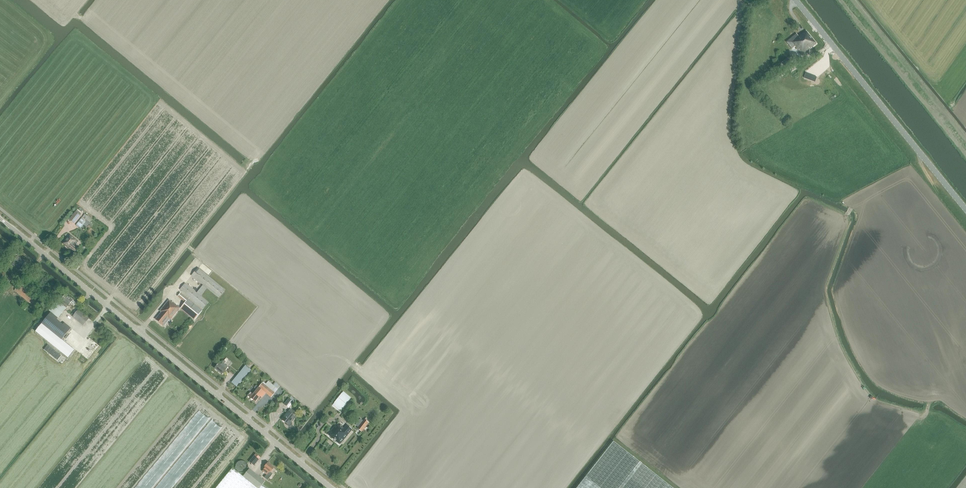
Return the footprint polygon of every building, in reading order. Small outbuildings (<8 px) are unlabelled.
[(801,51),(804,55),(817,44),(807,31),(793,42),(800,52),(801,51)] [(79,215),(75,212),(69,220),(73,223),(79,215)] [(76,225),(84,231),(90,223),(82,218),(76,225)] [(62,243),(74,253),(78,248),(76,246),(75,246),(74,246),(78,241),(70,235),(68,238),(67,237),(62,243)] [(8,261),(11,263),(17,255),(14,253),(8,261)] [(15,261),(12,264),(15,266),(19,270),(26,262),(18,256),(15,261)] [(185,283),(180,290),(182,291),(203,308),(208,302),(201,296),(207,288),(219,298),(225,290),(198,268),(191,276),(203,285),(197,293),(185,283)] [(9,283),(13,278),(1,269),(0,271),(0,276),(9,283)] [(15,290),(34,307),(39,300),(20,284),(15,290)] [(181,308),(195,320),(202,310),(181,293),(178,296),(185,302),(181,308)] [(42,324),(35,331),(55,348),(61,341),(71,328),(64,323),(63,325),(56,319),(58,318),(67,308),(66,307),(68,305),(69,305),(70,303),(74,306),(76,303),(73,300),(66,295),(62,299),(60,297),(49,310),(51,312),(42,324)] [(161,312),(156,319),(163,325),(169,318),(170,319),(180,308),(176,304),(172,302),(169,300),(160,311),(161,312)] [(73,317),(77,321),(83,326),(89,318),(78,310),(73,317)] [(48,345),(44,350),(58,361),(62,356),(48,345)] [(217,366),(215,368),(222,374),(226,370),(228,367),(225,364),(226,362),(224,360),(222,363),(220,365),(219,364),(218,365),(217,366)] [(232,382),(237,387),(251,370),(246,365),(232,382)] [(255,392),(253,394),(251,392),(248,395),(255,402),(260,396),(262,397),(266,393),(271,397),(275,393),(262,383),(259,387),(255,392)] [(343,391),(332,405),(340,412),(351,398),(343,391)] [(289,399),(285,405),(289,408),(293,403),(289,399)] [(295,413),(294,412),(291,409),(286,414),(285,413),(285,414),(287,415),(285,417),(285,416),(282,420),(287,424),(287,425),(288,426),(289,427),(290,427),(291,426),(292,426),(292,425),(292,424),(292,423),(291,422),(295,418),(293,416),(295,414),(295,413)] [(357,428),(362,432),(362,431),(364,429),(369,423),(364,420),(357,428)] [(328,435),(337,442),(340,445),(352,430),(347,425),(344,428),(341,426),(340,426),(337,424),(328,435)] [(614,441),(577,487),(674,487),(614,441)] [(256,454),(250,462),(254,466),(260,458),(256,454)] [(274,468),(268,462),(264,467),(265,468),(262,471),(267,475),(264,478),(268,480),(273,474),(271,472),(274,468)] [(263,485),(266,482),(265,481),(263,479),(250,469),(243,477),(233,468),(217,487),(268,487),(263,485)]
